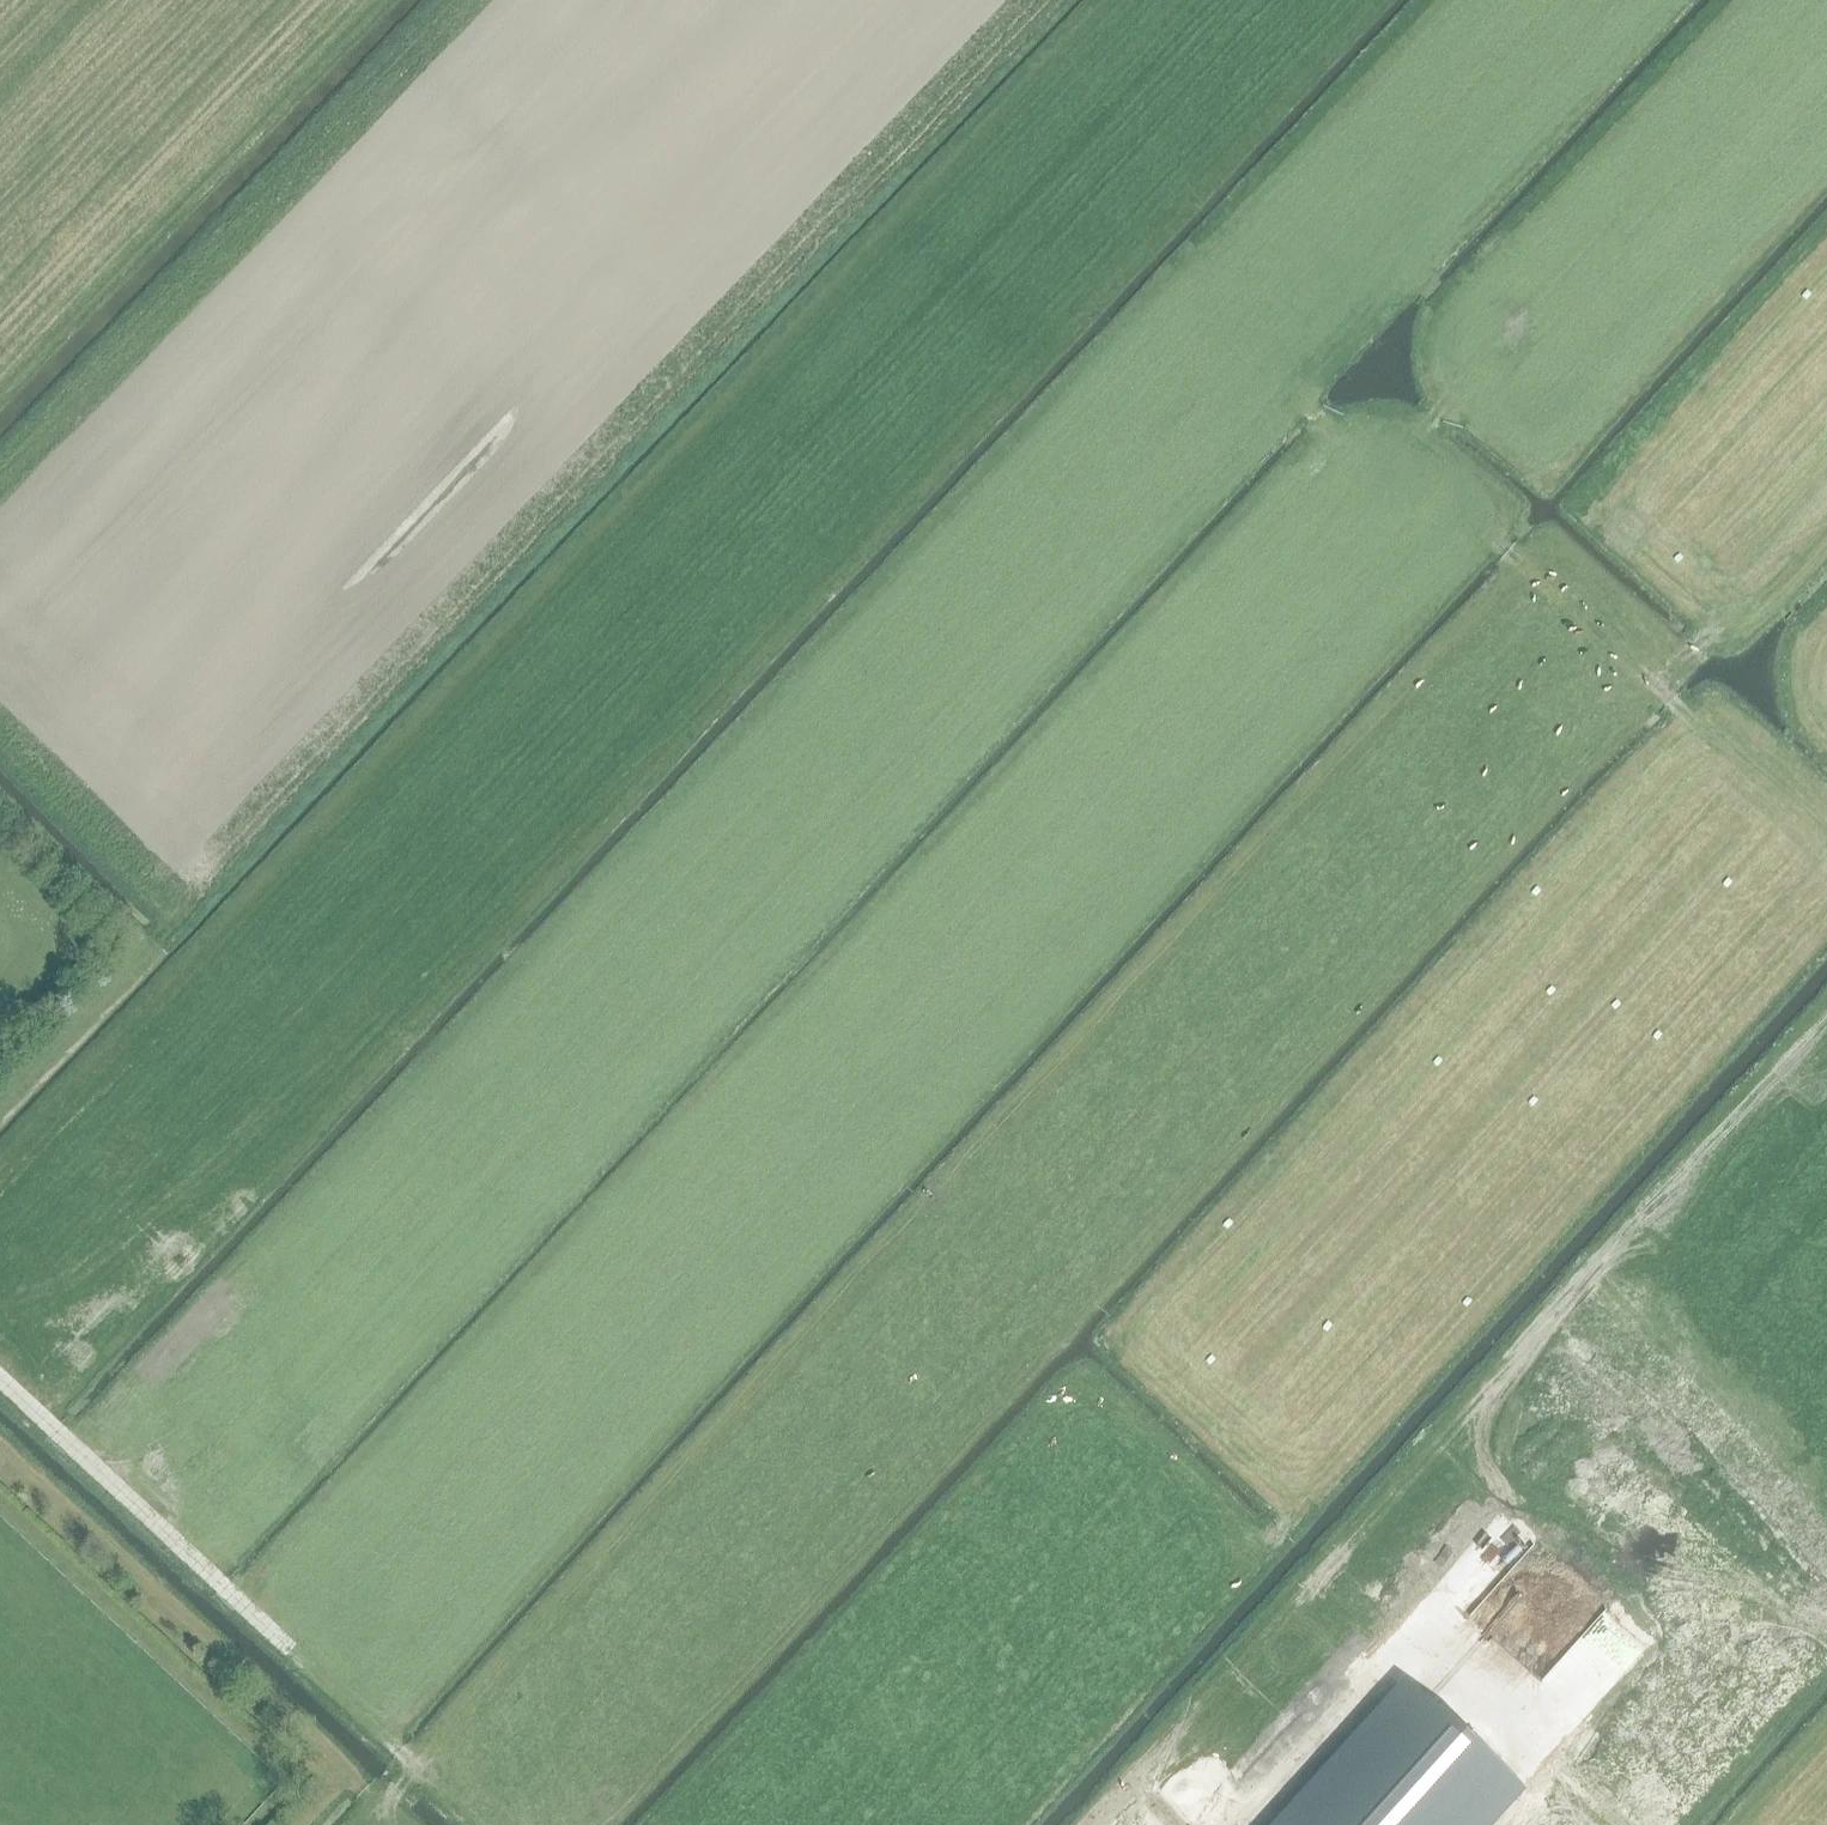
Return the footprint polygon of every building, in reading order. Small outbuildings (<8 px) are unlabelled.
[(1497,1820),(1385,1718),(1288,1824),(1493,1824),(1497,1820)]
